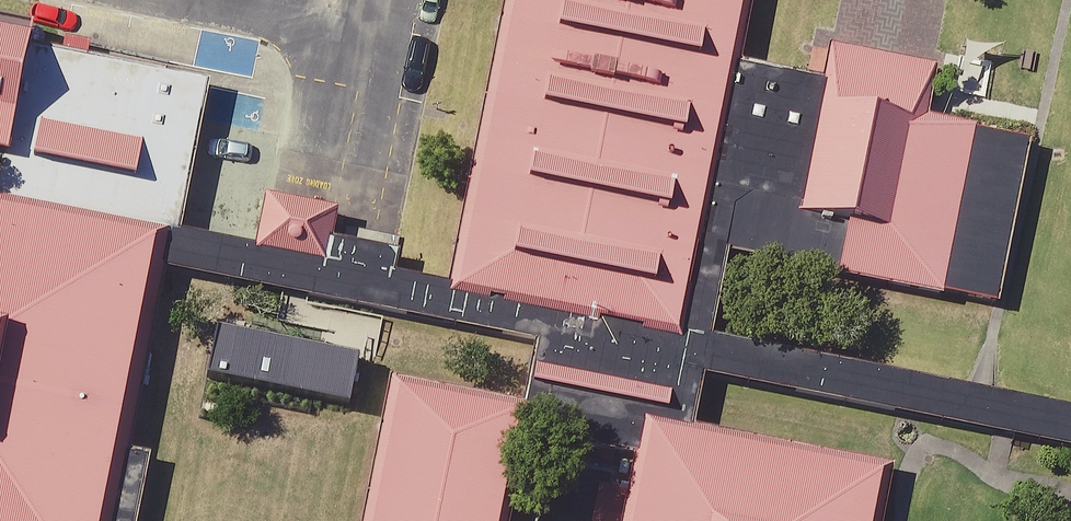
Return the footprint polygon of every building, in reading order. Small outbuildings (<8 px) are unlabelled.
[(445,285),(442,297),(679,345),(680,334),(736,67),(750,0),(503,0),(445,285)] [(172,229),(180,231),(209,82),(27,47),(31,27),(0,21),(0,195),(172,229)] [(830,48),(823,85),(795,216),(846,227),(835,278),(940,299),(941,296),(995,306),(1027,143),(974,131),(974,128),(926,118),(936,69),(830,48)] [(680,334),(708,340),(726,255),(835,278),(846,227),(795,216),(823,85),(736,67),(680,334)] [(164,271),(172,229),(0,195),(0,520),(137,520),(149,457),(128,453),(164,271)] [(997,396),(966,390),(708,340),(680,334),(679,345),(442,297),(445,285),(392,274),(396,254),(330,241),(335,212),(262,198),(252,246),(180,231),(172,229),(164,271),(532,345),(520,406),(533,408),(527,435),(632,458),(640,416),(692,427),(700,377),(1070,450),(1070,410),(997,396)] [(527,435),(533,408),(520,406),(388,378),(360,520),(509,520),(527,435)] [(891,467),(692,427),(640,416),(632,458),(619,520),(880,520),(891,467)]
